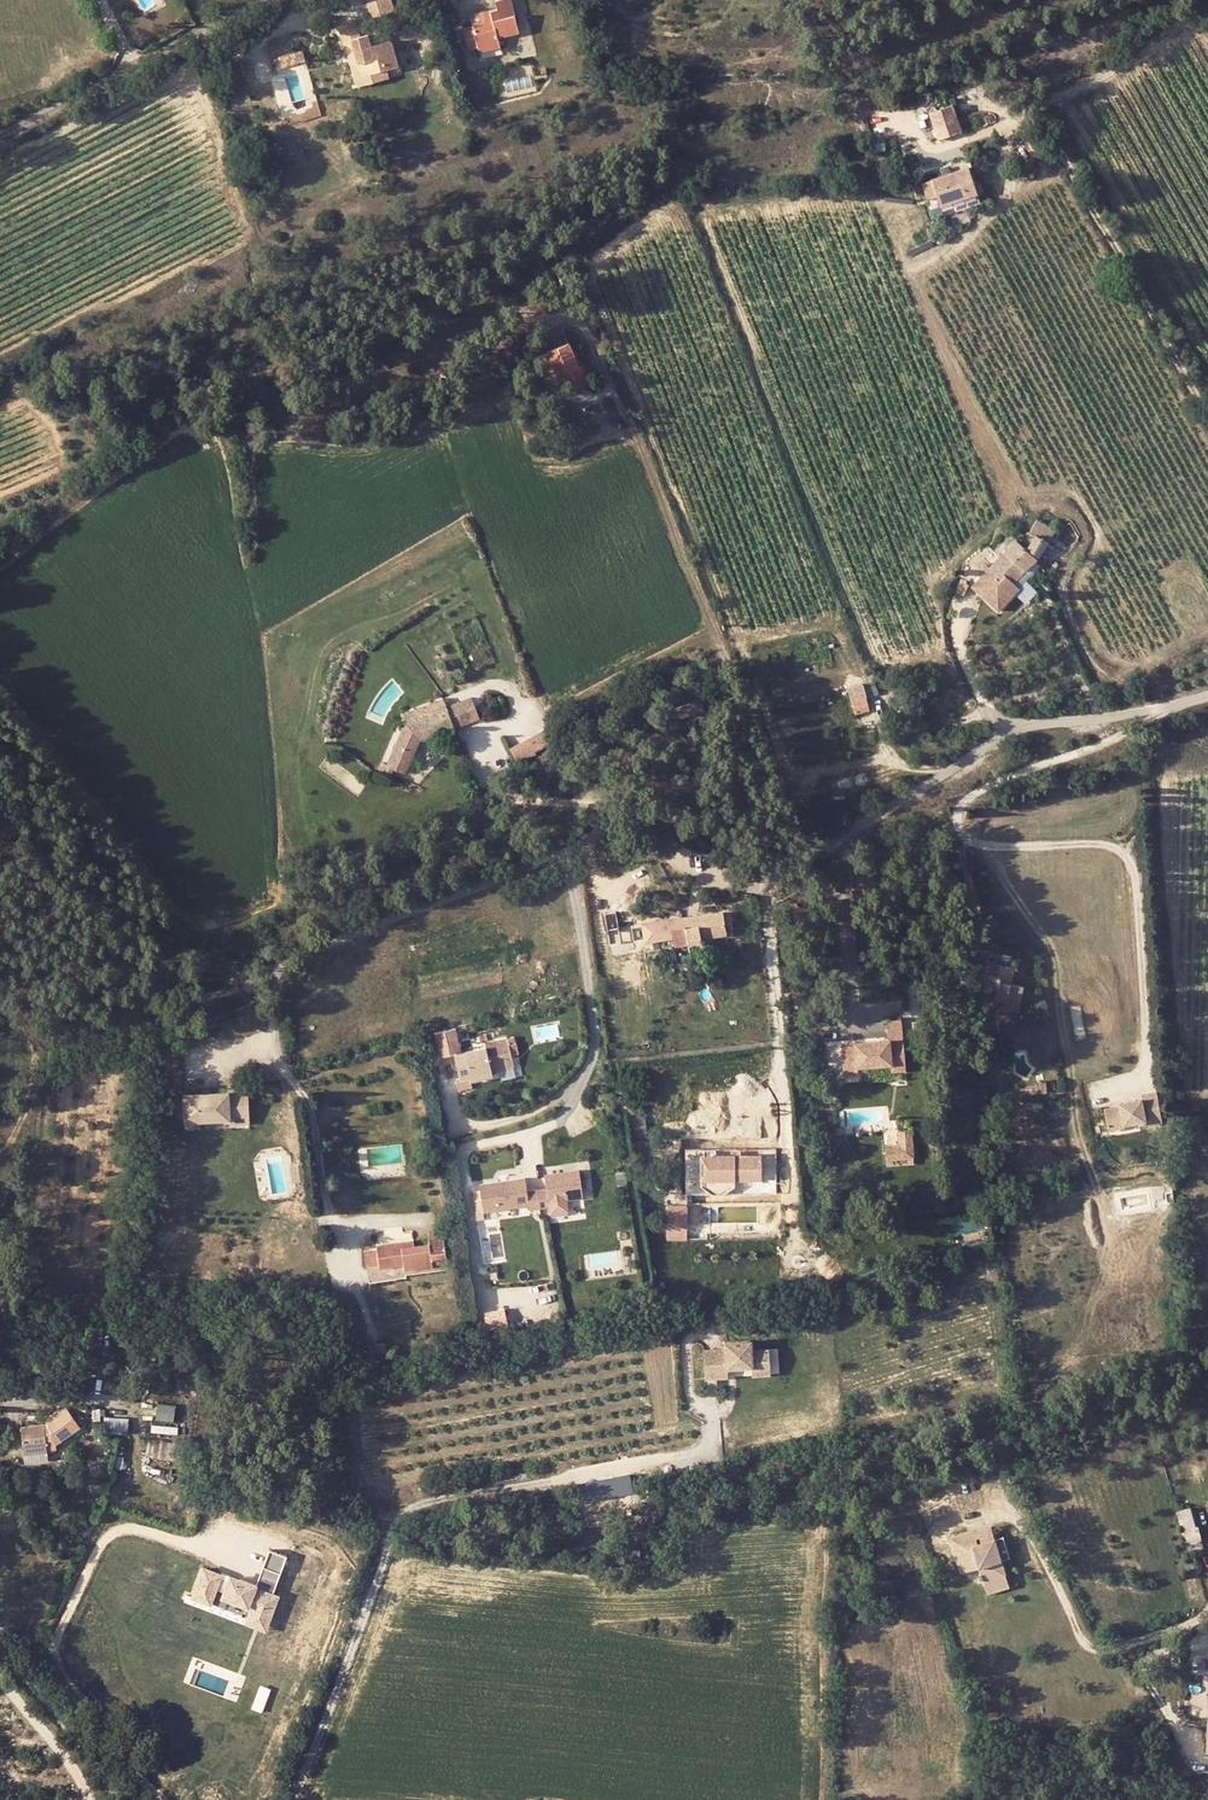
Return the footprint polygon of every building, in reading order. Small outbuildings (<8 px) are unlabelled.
[(360,10),(367,8),(365,0),(357,0),(360,10)] [(367,8),(390,2),(389,0),(365,0),(367,8)] [(468,26),(474,47),(481,44),(504,38),(503,35),(525,29),(517,0),(500,0),(501,5),(491,8),(493,19),(475,24),(468,26)] [(475,24),(493,19),(491,8),(473,13),(475,24)] [(355,28),(362,26),(358,11),(351,13),(355,28)] [(356,68),(382,62),(393,59),(386,34),(365,39),(362,26),(355,28),(351,13),(332,17),(339,40),(348,39),(352,55),(356,68)] [(504,38),(481,44),(483,51),(506,44),(504,38)] [(296,39),(271,44),(274,55),(298,49),(296,39)] [(339,40),(343,57),(352,55),(348,39),(339,40)] [(382,62),(356,68),(352,55),(343,57),(349,80),(384,72),(382,62)] [(928,113),(938,140),(959,133),(951,106),(928,113)] [(1031,136),(1041,154),(1047,151),(1037,132),(1031,136)] [(1033,159),(1041,154),(1031,136),(1023,140),(1033,159)] [(906,145),(908,153),(915,152),(913,145),(906,145)] [(920,183),(926,199),(937,195),(940,205),(977,193),(968,168),(920,183)] [(570,343),(548,350),(560,378),(565,376),(570,388),(589,381),(583,365),(580,366),(570,343)] [(444,377),(442,378),(441,380),(440,381),(440,384),(442,385),(444,387),(446,387),(447,387),(449,386),(450,384),(451,382),(450,379),(449,378),(447,377),(444,377)] [(1037,538),(1044,525),(1038,521),(1030,533),(1037,538)] [(1044,525),(1037,538),(1029,551),(1040,558),(1056,533),(1044,525)] [(1029,551),(1028,551),(1025,547),(1019,543),(1009,551),(1017,559),(1015,561),(1023,569),(1026,572),(1038,561),(1029,551)] [(1015,561),(1017,559),(1009,551),(972,586),(996,609),(1014,592),(1010,589),(1015,584),(1012,580),(1023,569),(1015,561)] [(1015,584),(1026,572),(1023,569),(1012,580),(1015,584)] [(1014,592),(1019,587),(1015,584),(1010,589),(1014,592)] [(849,693),(852,701),(867,697),(865,689),(849,693)] [(872,709),(867,697),(852,701),(856,714),(872,709)] [(705,700),(676,707),(678,716),(707,710),(705,700)] [(395,761),(389,758),(385,771),(399,777),(403,765),(412,769),(428,736),(463,723),(455,703),(427,714),(412,720),(395,761)] [(408,711),(412,720),(427,714),(423,705),(408,711)] [(552,726),(536,734),(544,749),(560,740),(552,726)] [(726,913),(684,918),(685,927),(688,927),(688,928),(689,928),(692,945),(703,944),(702,935),(712,934),(713,939),(728,937),(726,913)] [(684,918),(645,923),(647,942),(676,938),(677,947),(692,945),(689,928),(688,928),(688,927),(685,927),(684,918)] [(925,945),(922,962),(938,964),(941,947),(925,945)] [(988,963),(991,951),(980,949),(976,973),(982,974),(1003,978),(1001,992),(997,991),(995,1001),(1006,1003),(1007,1003),(1007,1002),(1021,1004),(1024,988),(1012,985),(1015,969),(988,963)] [(1003,978),(982,974),(981,988),(997,991),(1001,992),(1003,978)] [(1006,1003),(1004,1011),(1019,1014),(1021,1004),(1007,1002),(1007,1003),(1006,1003)] [(879,1042),(893,1041),(892,1023),(878,1024),(879,1042)] [(438,1034),(441,1048),(458,1045),(455,1030),(438,1034)] [(458,1045),(441,1048),(443,1055),(456,1053),(459,1076),(469,1074),(470,1080),(492,1077),(492,1072),(514,1068),(513,1058),(519,1056),(518,1045),(511,1046),(510,1040),(487,1044),(488,1048),(460,1052),(458,1045)] [(895,1073),(893,1041),(879,1042),(831,1045),(833,1076),(848,1076),(847,1068),(880,1066),(881,1074),(895,1073)] [(459,1076),(456,1076),(458,1088),(471,1086),(470,1080),(469,1074),(459,1076)] [(1040,1086),(1025,1087),(1026,1094),(1047,1092),(1046,1081),(1040,1082),(1040,1086)] [(184,1127),(230,1124),(230,1118),(249,1117),(247,1093),(228,1094),(228,1097),(183,1100),(184,1127)] [(1158,1099),(1143,1100),(1143,1104),(1143,1114),(1158,1113),(1158,1099)] [(1125,1108),(1104,1108),(1104,1130),(1121,1130),(1121,1127),(1143,1126),(1143,1120),(1158,1119),(1158,1113),(1143,1114),(1143,1104),(1125,1104),(1125,1108)] [(631,1136),(647,1135),(645,1114),(630,1115),(631,1136)] [(249,1117),(230,1118),(231,1129),(249,1128),(249,1117)] [(1158,1119),(1143,1120),(1143,1130),(1159,1130),(1158,1119)] [(913,1133),(898,1134),(899,1146),(886,1147),(887,1161),(916,1160),(913,1133)] [(735,1148),(735,1156),(744,1156),(744,1148),(735,1148)] [(762,1180),(762,1156),(744,1156),(735,1156),(702,1157),(702,1181),(762,1180)] [(622,1166),(610,1168),(611,1177),(623,1175),(622,1166)] [(547,1189),(538,1190),(541,1208),(550,1206),(551,1214),(569,1211),(567,1199),(584,1197),(580,1170),(545,1175),(547,1189)] [(541,1208),(538,1190),(528,1192),(526,1178),(480,1185),(481,1191),(483,1199),(475,1201),(478,1221),(486,1220),(485,1212),(530,1205),(531,1209),(541,1208)] [(481,1191),(474,1192),(475,1201),(483,1199),(481,1191)] [(687,1235),(687,1206),(675,1207),(674,1236),(687,1235)] [(675,1207),(667,1207),(667,1241),(687,1241),(687,1235),(674,1236),(675,1207)] [(375,1249),(364,1250),(366,1267),(380,1265),(381,1270),(406,1267),(407,1270),(447,1265),(444,1237),(429,1238),(429,1242),(403,1245),(402,1242),(375,1246),(375,1249)] [(487,1323),(489,1330),(512,1324),(509,1316),(487,1323)] [(751,1338),(727,1340),(727,1343),(705,1344),(707,1372),(718,1371),(717,1366),(729,1365),(729,1362),(737,1361),(737,1365),(771,1362),(769,1347),(752,1348),(751,1338)] [(359,1365),(365,1365),(386,1362),(386,1345),(365,1347),(366,1350),(357,1352),(359,1365)] [(366,1371),(385,1368),(384,1362),(365,1365),(366,1371)] [(771,1362),(753,1364),(753,1373),(771,1371),(771,1362)] [(234,1402),(240,1407),(245,1400),(238,1396),(234,1402)] [(156,1403),(155,1418),(173,1418),(174,1403),(156,1403)] [(22,1446),(46,1447),(46,1442),(50,1443),(52,1447),(80,1430),(68,1410),(46,1422),(46,1426),(22,1426),(22,1446)] [(127,1431),(127,1415),(107,1416),(107,1432),(127,1431)] [(629,1473),(583,1477),(585,1500),(632,1496),(629,1473)] [(1176,1509),(1184,1531),(1197,1527),(1191,1505),(1176,1509)] [(951,1538),(958,1565),(978,1559),(980,1567),(986,1585),(1008,1579),(991,1525),(978,1529),(982,1541),(974,1544),(970,1532),(951,1538)] [(1201,1539),(1197,1527),(1184,1531),(1188,1543),(1201,1539)] [(978,1529),(970,1532),(974,1544),(982,1541),(978,1529)] [(288,1557),(270,1550),(263,1567),(281,1574),(288,1557)] [(978,1559),(958,1565),(961,1574),(980,1567),(978,1559)] [(281,1574),(263,1567),(257,1585),(256,1588),(273,1595),(281,1574)] [(256,1588),(257,1585),(231,1576),(229,1581),(220,1578),(221,1574),(204,1568),(193,1597),(205,1601),(208,1591),(214,1593),(216,1588),(224,1591),(223,1597),(252,1608),(261,1612),(264,1604),(274,1608),(278,1597),(273,1595),(256,1588)] [(1008,1579),(986,1585),(988,1593),(1010,1587),(1008,1579)] [(274,1608),(264,1604),(261,1612),(252,1608),(247,1623),(266,1630),(274,1608)] [(262,1710),(270,1687),(259,1684),(251,1707),(262,1710)]
